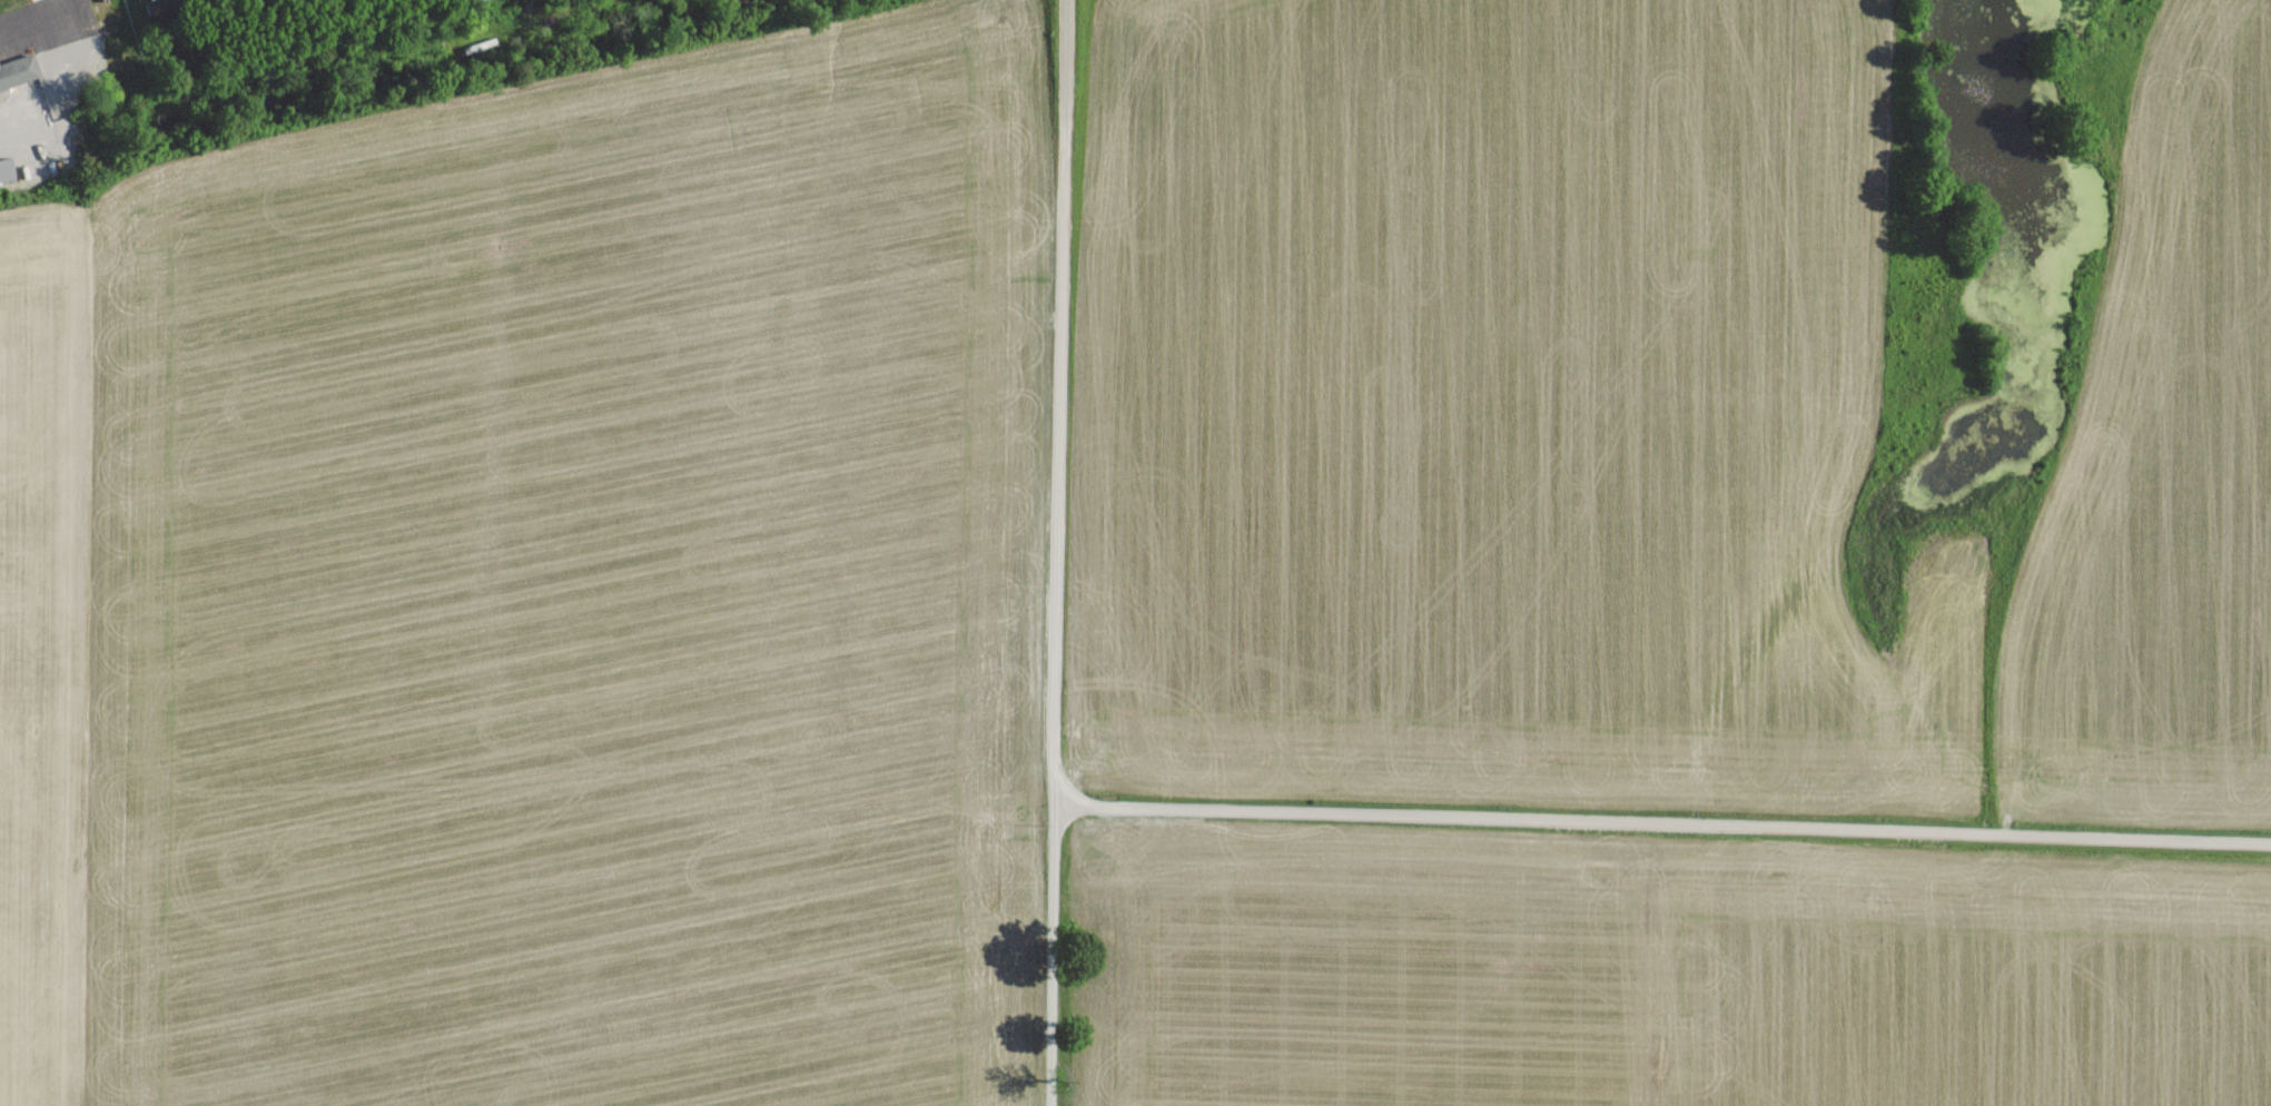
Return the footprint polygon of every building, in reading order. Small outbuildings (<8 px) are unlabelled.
[(151,26),(176,18),(170,0),(152,0),(144,2),(151,26)] [(32,52),(0,63),(0,89),(40,77),(32,52)] [(10,156),(0,158),(0,181),(15,178),(10,156)]
